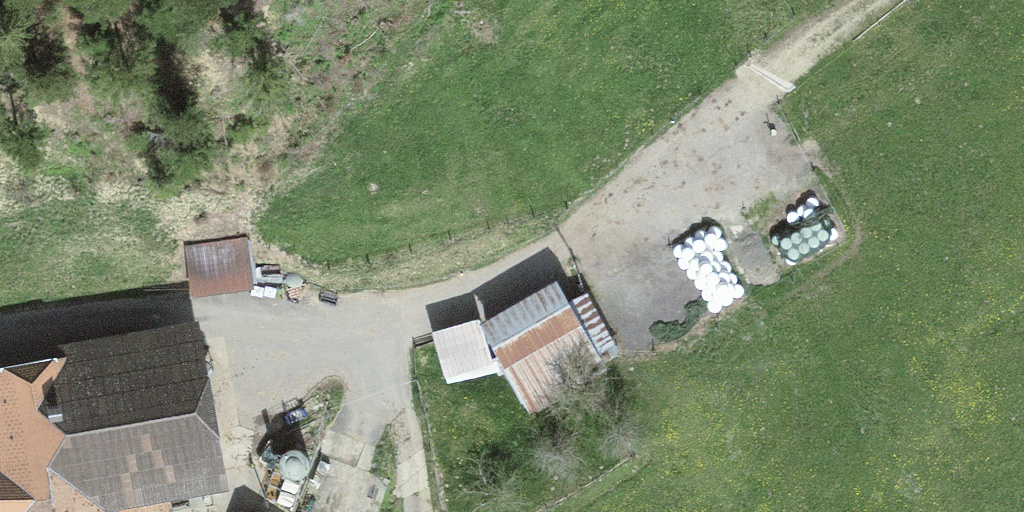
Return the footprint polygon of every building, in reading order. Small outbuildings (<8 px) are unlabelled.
[(194,280),(243,269),(233,228),(184,239),(194,280)] [(582,349),(629,322),(601,272),(492,334),(525,392),(587,357),(582,349)] [(435,328),(443,358),(482,347),(473,317),(435,328)] [(117,480),(203,465),(181,335),(0,366),(0,511),(123,511),(117,480)]
